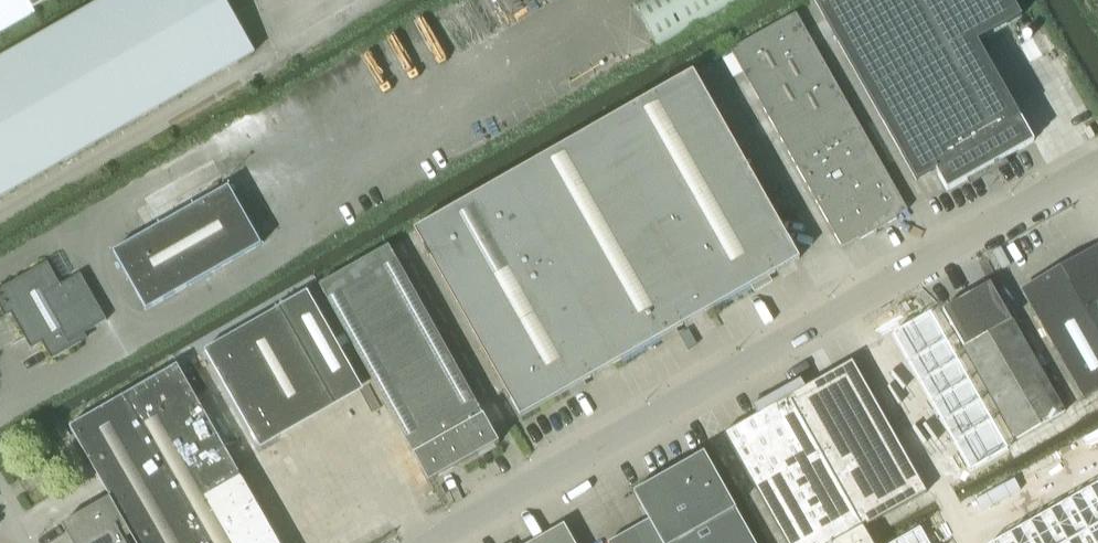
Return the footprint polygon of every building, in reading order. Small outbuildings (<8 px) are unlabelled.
[(255,51),(225,0),(104,0),(0,59),(0,197),(255,51)] [(35,13),(33,10),(51,0),(0,0),(0,33),(35,13)] [(739,0),(638,0),(634,3),(658,46),(739,0)] [(916,182),(935,170),(947,190),(1033,141),(977,41),(1022,16),(1013,0),(814,0),(916,182)] [(907,209),(795,13),(730,50),(841,247),(859,237),(860,239),(896,219),(895,216),(907,209)] [(774,272),(799,258),(693,71),(599,124),(706,311),(774,272)] [(706,311),(599,124),(507,176),(614,363),(706,311)] [(520,417),(583,381),(614,363),(507,176),(414,229),(520,417)] [(147,310),(262,245),(229,186),(114,252),(147,310)] [(499,443),(389,246),(319,285),(429,482),(499,443)] [(1022,290),(1084,398),(1097,390),(1097,246),(1022,290)] [(107,320),(80,274),(60,285),(47,262),(0,289),(0,309),(5,317),(11,314),(24,338),(35,332),(51,359),(72,347),(69,342),(107,320)] [(1001,411),(1016,440),(1063,414),(1047,386),(1011,320),(989,283),(943,309),(964,346),(1001,411)] [(307,291),(204,349),(260,447),(279,436),(277,432),(332,400),(360,385),(307,291)] [(930,311),(892,333),(894,337),(908,362),(937,345),(946,340),(930,311)] [(937,345),(908,362),(919,382),(949,365),(958,360),(953,352),(946,340),(937,345)] [(800,378),(783,388),(823,459),(862,528),(870,541),(871,541),(863,528),(926,492),(925,489),(851,360),(812,382),(805,386),(800,378)] [(949,365),(919,382),(931,402),(960,385),(969,380),(958,360),(949,365)] [(178,365),(70,426),(110,496),(125,523),(137,542),(279,542),(178,365)] [(960,385),(931,402),(942,422),(971,405),(980,400),(969,380),(960,385)] [(724,432),(726,435),(787,542),(872,542),(871,541),(870,541),(862,528),(823,459),(783,388),(759,401),(752,405),(757,414),(724,432)] [(971,405),(942,422),(953,442),(983,425),(992,420),(980,400),(971,405)] [(983,425),(953,442),(967,466),(970,470),(1008,449),(992,420),(983,425)] [(607,542),(608,542),(756,542),(704,451),(689,459),(638,488),(641,493),(654,516),(648,519),(636,526),(621,535),(607,542)] [(1088,487),(1097,504),(1097,482),(1088,487)] [(1068,498),(1087,531),(1097,524),(1097,504),(1088,487),(1068,498)] [(110,496),(61,524),(72,542),(90,542),(125,523),(110,496)] [(1068,498),(1048,510),(1067,542),(1087,531),(1068,498)] [(1028,521),(1041,542),(1065,542),(1067,542),(1048,510),(1034,518),(1028,521)] [(1008,533),(1014,542),(1041,542),(1028,521),(1008,533)] [(125,523),(90,542),(137,542),(125,523)] [(530,542),(574,542),(563,524),(530,542)] [(1087,531),(1094,542),(1097,542),(1097,524),(1087,531)] [(920,527),(892,542),(928,542),(920,527)] [(1067,542),(1094,542),(1087,531),(1067,542)] [(990,542),(1014,542),(1008,533),(990,542)]
